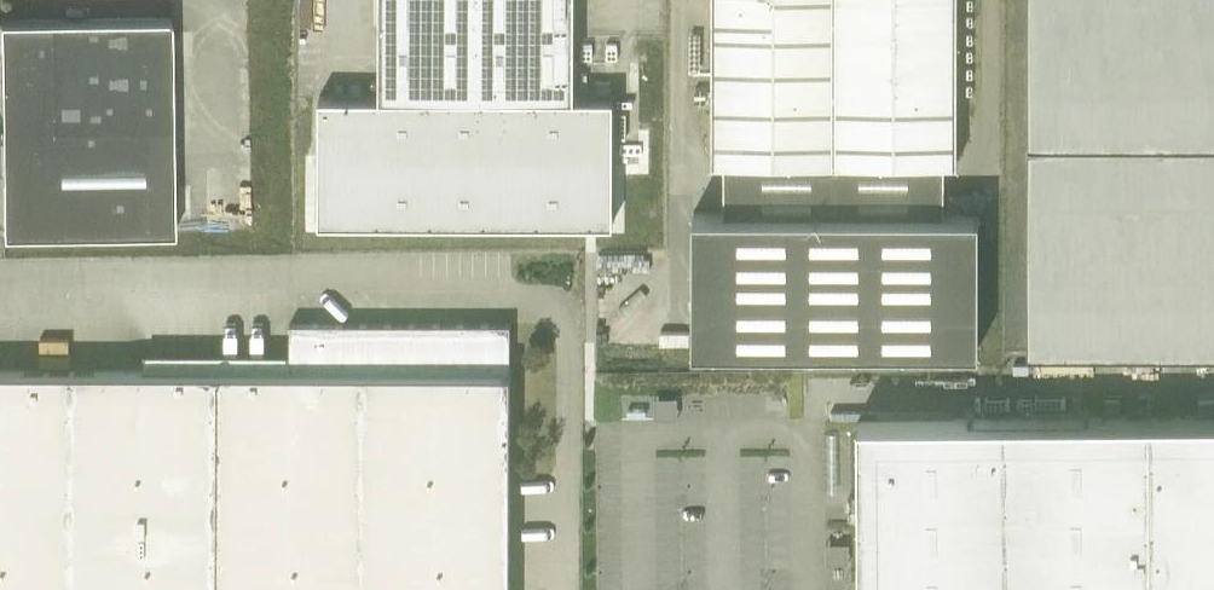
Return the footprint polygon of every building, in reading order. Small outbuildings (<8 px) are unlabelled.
[(380,98),(320,97),(319,223),(613,224),(614,99),(575,98),(575,0),(380,0),(380,98)] [(712,161),(724,162),(724,213),(693,213),(693,348),(980,348),(979,213),(945,213),(945,185),(945,162),(957,162),(957,0),(712,0),(712,161)] [(1029,344),(1213,344),(1213,0),(1029,0),(1029,344)] [(1,128),(2,137),(3,235),(174,232),(172,18),(0,20),(0,129),(1,128)] [(192,53),(192,29),(178,29),(178,53),(192,53)] [(510,324),(291,323),(290,371),(0,370),(0,589),(509,589),(510,324)] [(858,418),(858,430),(858,491),(859,589),(1213,589),(1213,415),(858,418)]
